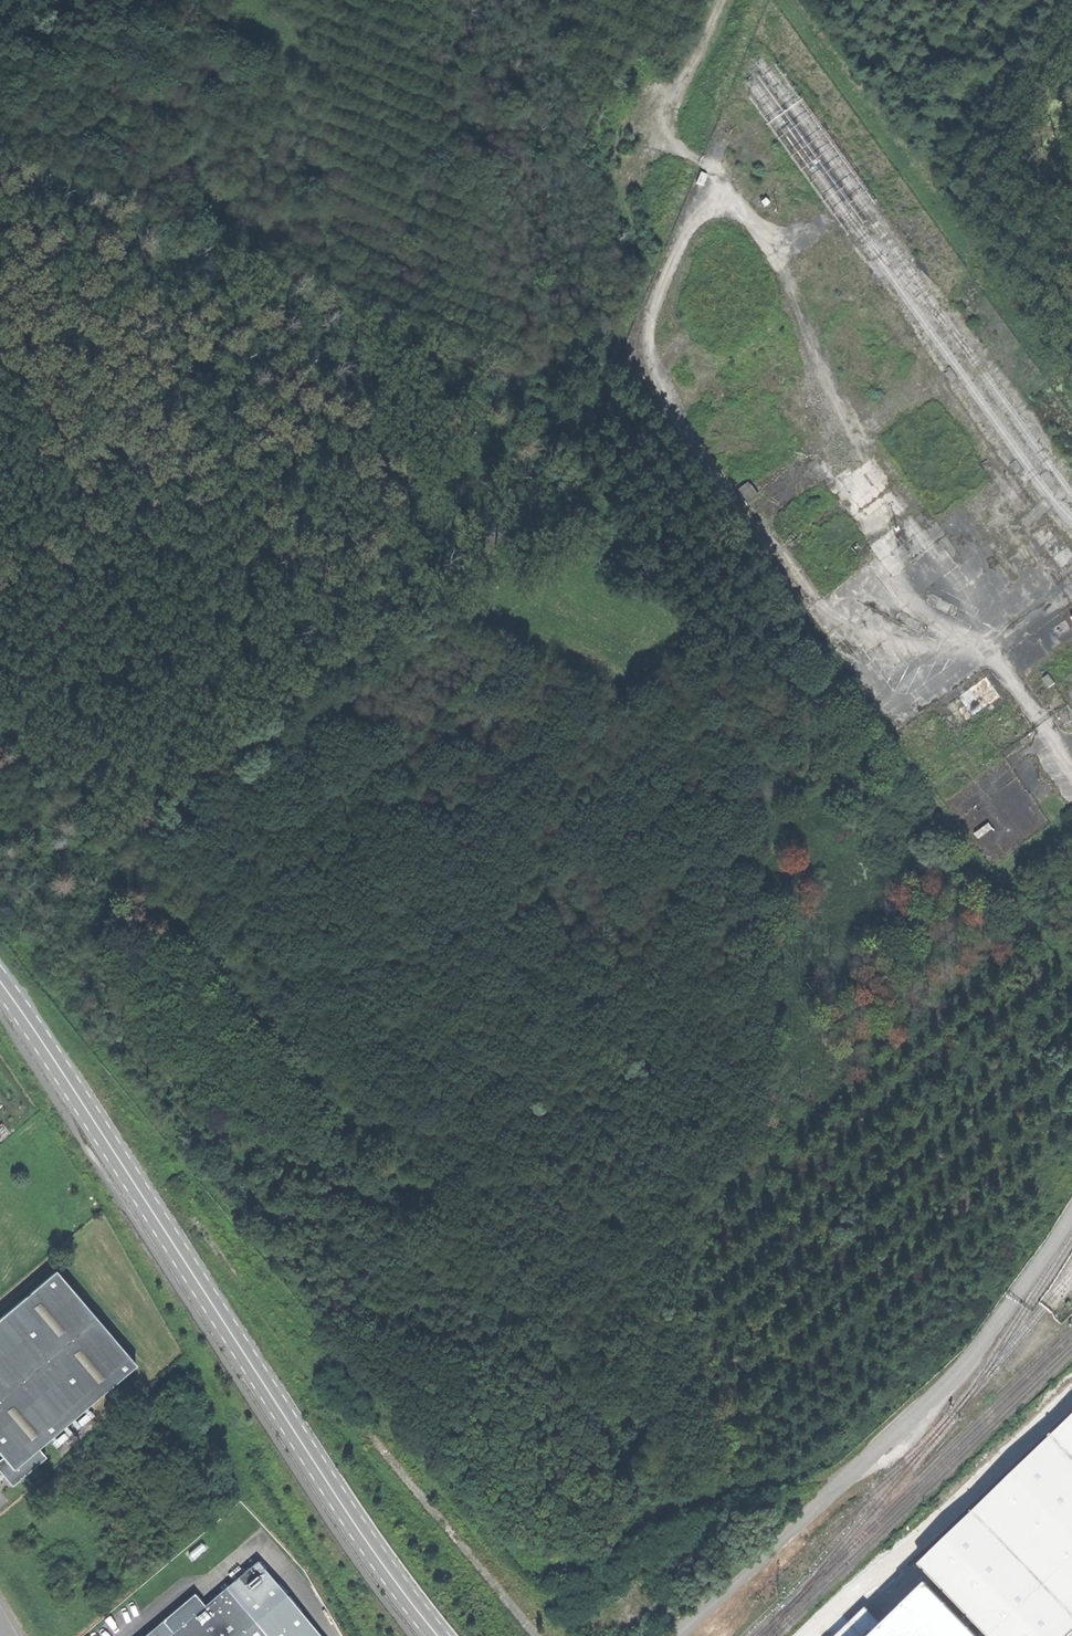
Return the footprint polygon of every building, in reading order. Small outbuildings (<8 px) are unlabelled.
[(0,1317),(0,1455),(2,1457),(0,1458),(0,1472),(12,1486),(45,1458),(38,1449),(135,1366),(54,1272),(0,1317)] [(918,1563),(933,1580),(884,1627),(866,1608),(837,1635),(1071,1635),(1071,1414),(918,1563)] [(225,1588),(265,1635),(319,1635),(256,1561),(225,1588)] [(225,1588),(203,1606),(172,1632),(162,1620),(142,1635),(265,1635),(225,1588)] [(193,1594),(162,1620),(172,1632),(203,1606),(193,1594)]
